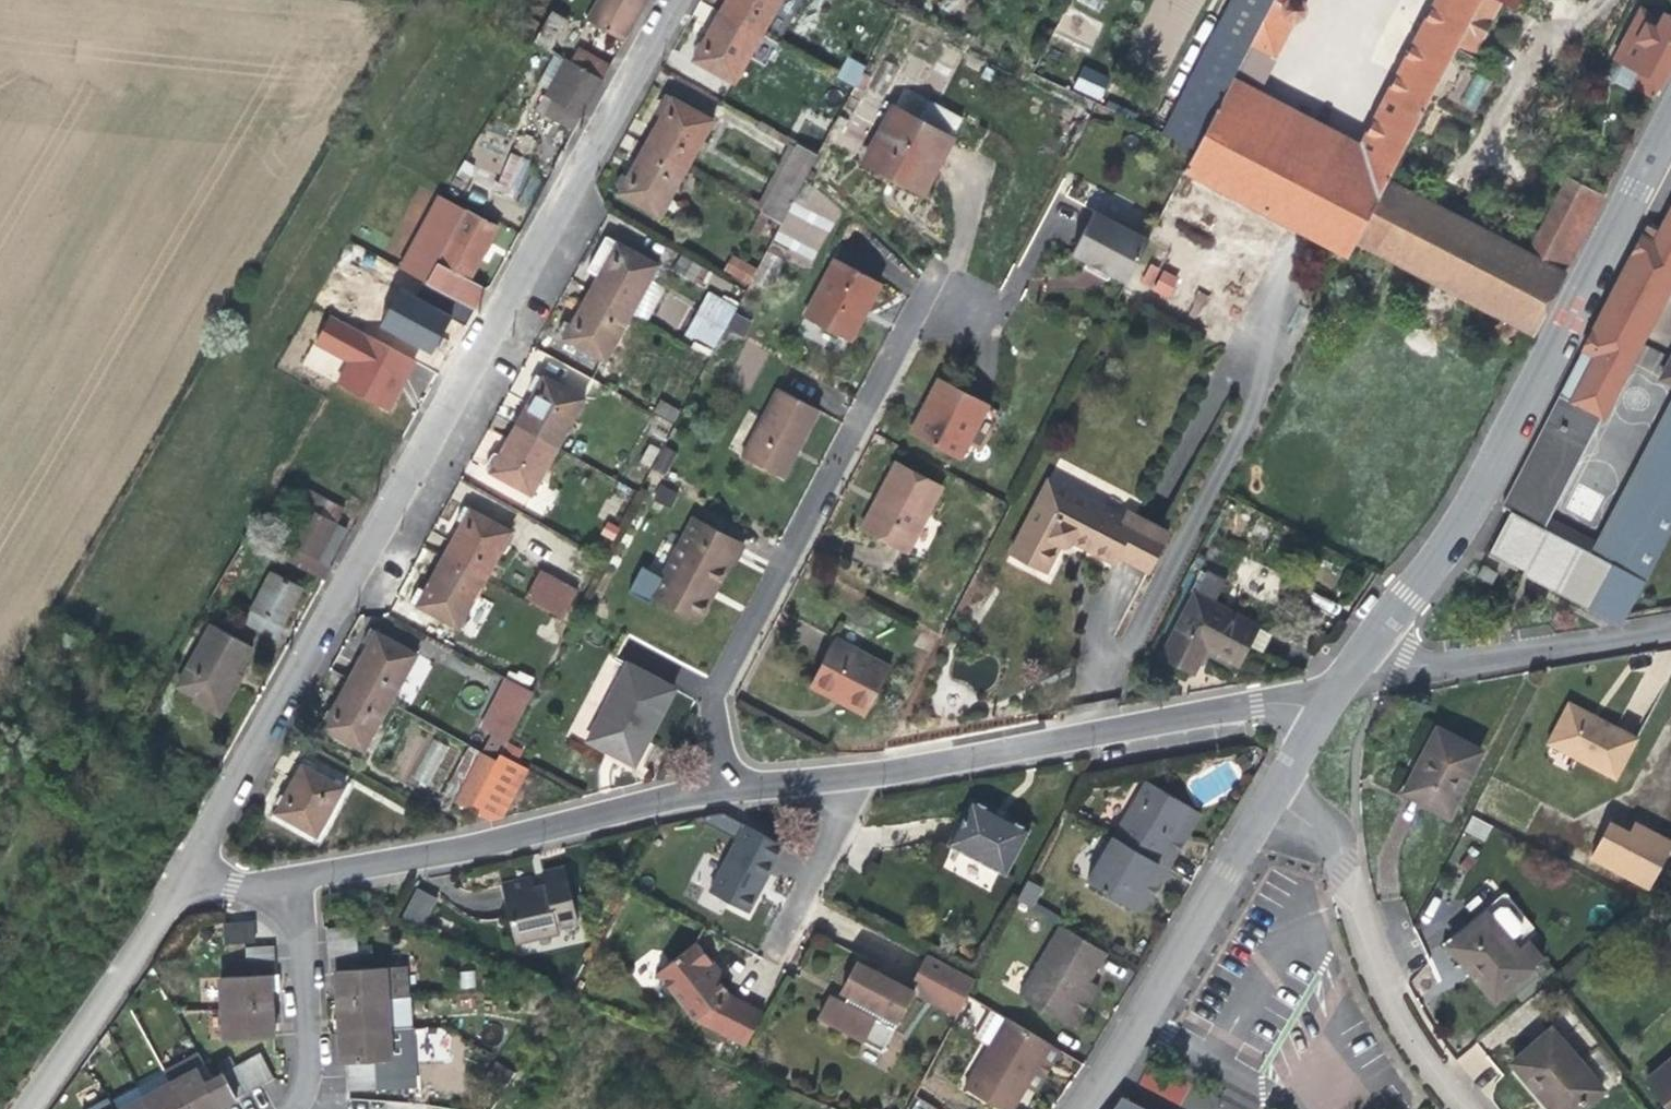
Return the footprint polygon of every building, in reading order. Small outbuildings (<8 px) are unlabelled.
[(585,19),(624,42),(646,3),(648,0),(597,0),(585,19)] [(762,34),(781,0),(727,0),(720,12),(761,35),(762,34)] [(762,34),(778,43),(802,0),(801,0),(781,0),(762,34)] [(1100,0),(1077,0),(1077,1),(1095,10),(1100,0)] [(1387,181),(1430,98),(1481,0),(1437,0),(1418,37),(1362,146),(1353,164),(1223,96),(1196,149),(1185,170),(1348,256),(1356,240),(1387,181)] [(1251,43),(1273,0),(1232,0),(1218,28),(1250,45),(1251,43)] [(1251,43),(1274,55),(1293,19),(1301,17),(1305,10),(1302,2),(1303,0),(1273,0),(1251,43)] [(1670,64),(1670,12),(1666,15),(1664,14),(1661,20),(1656,17),(1641,9),(1609,72),(1610,77),(1613,82),(1630,91),(1632,86),(1654,97),(1670,64)] [(535,40),(550,49),(567,20),(551,11),(535,40)] [(705,39),(693,61),(734,84),(761,35),(720,12),(705,39)] [(1233,78),(1250,45),(1218,28),(1163,134),(1196,149),(1223,96),(1233,78)] [(1250,45),(1233,78),(1256,90),(1274,55),(1251,43),(1250,45)] [(571,63),(602,80),(610,67),(579,49),(571,63)] [(854,86),(865,67),(848,58),(838,77),(854,86)] [(543,114),(574,131),(588,105),(602,80),(571,63),(571,64),(564,60),(544,97),(551,101),(543,114)] [(1108,79),(1083,68),(1074,87),(1099,98),(1108,79)] [(1223,96),(1353,164),(1362,146),(1256,90),(1233,78),(1223,96)] [(714,120),(672,97),(658,123),(645,145),(687,168),(714,120)] [(919,121),(952,139),(963,119),(929,101),(919,121)] [(923,193),(952,139),(919,121),(894,108),(865,162),(895,178),(923,193)] [(819,154),(807,148),(760,122),(757,128),(795,149),(760,213),(768,217),(781,224),(819,154)] [(819,126),(807,148),(819,154),(831,132),(819,126)] [(670,198),(687,168),(645,145),(633,168),(618,194),(660,217),(662,214),(673,220),(682,205),(670,198)] [(495,189),(515,197),(531,160),(511,152),(495,189)] [(1608,186),(1616,171),(1587,156),(1580,171),(1608,186)] [(1562,274),(1603,195),(1568,176),(1527,255),(1562,274)] [(1527,255),(1387,181),(1356,240),(1532,332),(1562,274),(1527,255)] [(399,268),(427,283),(437,264),(465,211),(438,196),(399,268)] [(1619,383),(1670,282),(1670,210),(1660,232),(1647,226),(1584,349),(1596,355),(1589,368),(1619,383)] [(465,211),(437,264),(468,281),(481,256),(497,227),(465,211)] [(1127,282),(1149,240),(1095,211),(1072,254),(1090,263),(1110,273),(1127,282)] [(757,238),(768,217),(760,213),(749,234),(757,238)] [(632,313),(659,265),(612,239),(603,255),(593,273),(598,276),(590,290),(632,313)] [(1127,283),(1150,240),(1149,240),(1127,282),(1127,283)] [(724,271),(749,285),(757,270),(732,256),(724,271)] [(881,283),(836,259),(805,317),(850,341),(866,311),(881,283)] [(1110,273),(1090,263),(1087,268),(1098,273),(1107,278),(1110,273)] [(1168,298),(1178,276),(1150,263),(1140,285),(1168,298)] [(468,281),(437,264),(427,283),(475,309),(485,290),(468,281)] [(605,362),(632,313),(590,290),(581,308),(571,325),(565,321),(557,336),(605,362)] [(707,290),(685,336),(715,350),(737,304),(707,290)] [(382,327),(432,352),(441,333),(450,317),(399,292),(382,327)] [(330,315),(315,342),(350,361),(338,384),(387,411),(401,385),(396,383),(400,375),(405,378),(414,361),(330,315)] [(736,315),(728,329),(743,337),(750,322),(736,315)] [(1656,372),(1662,353),(1647,348),(1641,367),(1656,372)] [(1589,368),(1596,355),(1584,349),(1570,376),(1560,395),(1572,401),(1589,368)] [(1670,383),(1670,358),(1661,377),(1670,383)] [(1602,416),(1619,383),(1589,368),(1572,401),(1580,405),(1602,416)] [(558,447),(585,398),(543,375),(542,377),(537,374),(529,389),(534,392),(527,404),(516,424),(558,447)] [(404,380),(405,378),(400,375),(396,383),(401,385),(404,380)] [(988,404),(940,378),(929,400),(934,403),(916,436),(959,459),(988,404)] [(819,410),(778,389),(742,457),(778,476),(794,445),(799,448),(819,410)] [(1596,543),(1591,553),(1555,535),(1560,524),(1549,519),(1558,501),(1536,489),(1580,405),(1572,401),(1560,395),(1502,507),(1510,511),(1488,556),(1591,609),(1590,612),(1620,628),(1624,621),(1670,533),(1670,401),(1596,543)] [(911,433),(916,436),(934,403),(929,400),(923,411),(911,433)] [(680,411),(661,401),(655,411),(674,422),(680,411)] [(1580,405),(1536,489),(1558,501),(1602,416),(1580,405)] [(531,495),(558,447),(516,424),(506,442),(499,455),(494,453),(484,470),(531,495)] [(649,466),(659,448),(649,443),(640,461),(649,466)] [(797,452),(799,448),(794,445),(778,476),(783,479),(797,452)] [(942,487),(897,463),(879,495),(862,528),(907,552),(942,487)] [(1071,543),(1072,541),(1113,562),(1117,555),(1148,571),(1168,533),(1135,516),(1132,523),(1124,520),(1049,480),(1010,553),(1046,571),(1060,545),(1062,545),(1064,545),(1066,545),(1068,545),(1069,544),(1071,543)] [(678,493),(662,485),(655,498),(671,506),(678,493)] [(324,580),(332,566),(318,558),(331,535),(345,510),(301,486),(294,499),(308,507),(281,557),(324,580)] [(444,557),(485,580),(512,531),(465,505),(457,520),(463,523),(455,536),(444,557)] [(1128,512),(1124,520),(1132,523),(1135,516),(1128,512)] [(740,542),(694,518),(662,577),(652,596),(653,596),(698,620),(710,598),(708,597),(711,592),(715,585),(717,586),(740,542)] [(1596,543),(1560,524),(1555,535),(1591,553),(1596,543)] [(458,628),(485,580),(444,557),(433,576),(425,591),(418,588),(411,602),(458,628)] [(1497,573),(1483,565),(1477,576),(1491,583),(1497,573)] [(650,603),(653,596),(652,596),(662,577),(641,566),(628,592),(650,603)] [(578,592),(540,571),(525,598),(563,618),(578,592)] [(1206,571),(1162,656),(1194,672),(1206,648),(1238,664),(1245,651),(1248,645),(1261,651),(1271,633),(1214,603),(1226,581),(1206,571)] [(275,639),(301,589),(271,573),(252,610),(236,602),(230,614),(245,622),(245,623),(275,639)] [(211,624),(176,686),(197,697),(195,700),(221,714),(238,683),(234,680),(237,674),(240,676),(255,649),(211,624)] [(349,679),(391,702),(418,653),(371,628),(363,642),(368,645),(361,658),(349,679)] [(835,639),(810,686),(833,698),(836,693),(868,710),(890,668),(835,639)] [(615,755),(634,765),(647,740),(674,689),(628,665),(588,741),(609,752),(611,748),(617,751),(615,755)] [(492,734),(483,752),(495,758),(505,741),(507,742),(533,692),(506,678),(480,728),(492,734)] [(337,701),(322,728),(364,751),(391,702),(349,679),(337,701)] [(836,693),(833,698),(837,700),(865,715),(868,710),(836,693)] [(1569,702),(1567,706),(1601,724),(1603,720),(1597,717),(1569,702)] [(1567,706),(1548,743),(1617,779),(1638,738),(1603,720),(1601,724),(1567,706)] [(1448,814),(1481,751),(1438,728),(1419,763),(1423,765),(1420,772),(1408,793),(1448,814)] [(432,773),(447,747),(435,741),(421,767),(432,773)] [(483,752),(457,802),(470,809),(497,760),(495,758),(483,752)] [(502,818),(527,768),(500,754),(497,760),(470,809),(491,820),(502,818)] [(289,788),(275,813),(317,836),(344,788),(302,765),(289,788)] [(1168,847),(1191,808),(1146,781),(1113,836),(1168,869),(1177,853),(1168,847)] [(997,812),(971,799),(947,846),(1006,875),(1030,829),(997,812)] [(1186,838),(1201,813),(1191,808),(1168,847),(1177,853),(1186,838)] [(702,822),(736,840),(744,825),(723,813),(705,817),(702,822)] [(1464,833),(1485,841),(1492,824),(1471,816),(1464,833)] [(1591,858),(1648,888),(1670,844),(1670,842),(1634,822),(1629,832),(1610,822),(1591,858)] [(765,879),(783,845),(744,825),(736,840),(709,892),(748,912),(758,893),(753,891),(760,876),(765,879)] [(1168,869),(1113,836),(1087,881),(1132,908),(1149,879),(1158,885),(1168,869)] [(943,868),(990,889),(997,872),(951,851),(943,868)] [(544,878),(566,873),(565,867),(542,873),(544,878)] [(557,928),(578,923),(566,873),(544,878),(546,886),(540,887),(534,889),(531,878),(502,885),(515,943),(558,933),(557,928)] [(762,885),(765,879),(760,876),(753,891),(758,893),(762,885)] [(1149,879),(1132,908),(1141,913),(1151,897),(1158,885),(1149,879)] [(1027,880),(1017,899),(1031,907),(1042,887),(1027,880)] [(404,915),(423,925),(437,899),(417,889),(404,915)] [(1498,927),(1514,945),(1535,927),(1519,909),(1498,927)] [(1517,950),(1514,945),(1498,927),(1487,914),(1453,943),(1469,962),(1473,966),(1469,970),(1495,1000),(1533,968),(1517,950)] [(225,944),(254,942),(253,921),(224,922),(225,944)] [(1019,996),(1064,1023),(1089,981),(1106,953),(1061,926),(1019,996)] [(358,955),(357,940),(328,942),(329,957),(358,955)] [(1528,941),(1517,950),(1533,968),(1543,959),(1528,941)] [(729,994),(730,993),(718,979),(708,966),(712,962),(696,942),(657,973),(660,976),(659,985),(666,994),(674,994),(695,1020),(696,1019),(745,1046),(763,1012),(729,994)] [(247,976),(270,974),(276,974),(274,945),(245,947),(247,976)] [(928,954),(909,990),(914,992),(956,1014),(975,979),(928,954)] [(330,971),(335,970),(359,969),(358,955),(329,957),(330,971)] [(717,968),(712,962),(708,966),(718,979),(723,975),(717,968)] [(909,990),(857,962),(841,991),(849,995),(846,1000),(845,1003),(830,995),(818,1018),(882,1052),(914,992),(909,990)] [(390,967),(392,998),(407,997),(405,966),(390,967)] [(392,998),(390,967),(359,969),(335,970),(336,985),(337,1001),(392,998)] [(271,992),(270,974),(247,976),(220,978),(224,1040),(274,1037),(272,1012),(271,992)] [(278,974),(276,974),(270,974),(271,992),(279,991),(279,983),(278,974)] [(1098,986),(1089,981),(1064,1023),(1073,1028),(1087,1005),(1098,986)] [(407,997),(392,998),(393,1029),(411,1028),(409,997),(407,997)] [(338,1019),(339,1031),(339,1032),(393,1029),(392,998),(337,1001),(338,1010),(338,1019)] [(975,1037),(990,1046),(1006,1018),(992,1009),(975,1037)] [(1006,1018),(990,1046),(964,1088),(1000,1108),(1013,1108),(1026,1086),(1051,1044),(1006,1018)] [(395,1060),(376,1061),(376,1075),(377,1090),(415,1088),(411,1028),(393,1029),(395,1060)] [(395,1060),(393,1029),(339,1032),(339,1033),(341,1062),(341,1063),(346,1063),(376,1061),(395,1060)] [(1603,1089),(1551,1029),(1512,1063),(1536,1090),(1552,1108),(1579,1108),(1603,1089)] [(341,1062),(339,1033),(332,1034),(333,1050),(334,1062),(341,1062)] [(1061,1050),(1051,1044),(1026,1086),(1036,1092),(1045,1076),(1061,1050)] [(262,1085),(274,1078),(260,1052),(248,1059),(262,1085)] [(184,1108),(220,1108),(219,1107),(224,1105),(237,1098),(223,1072),(212,1078),(198,1054),(187,1060),(193,1071),(170,1083),(184,1108)] [(249,1092),(262,1085),(248,1059),(235,1066),(249,1092)] [(164,1073),(170,1083),(193,1071),(187,1060),(164,1073)] [(1646,1081),(1670,1108),(1670,1060),(1646,1081)] [(347,1077),(376,1075),(376,1061),(346,1063),(347,1077)] [(237,1098),(249,1092),(235,1066),(223,1072),(237,1098)] [(143,1097),(170,1083),(164,1073),(164,1072),(137,1086),(143,1097)] [(348,1092),(377,1090),(376,1075),(347,1077),(348,1092)] [(143,1097),(150,1108),(184,1108),(170,1083),(143,1097)] [(117,1108),(121,1108),(143,1097),(137,1086),(112,1100),(117,1108)] [(108,1097),(86,1108),(115,1108),(108,1097)] [(143,1097),(121,1108),(150,1108),(143,1097)] [(1130,1101),(1123,1097),(1115,1108),(1146,1108),(1130,1101)] [(932,1106),(916,1099),(911,1108),(931,1108),(932,1106)]
